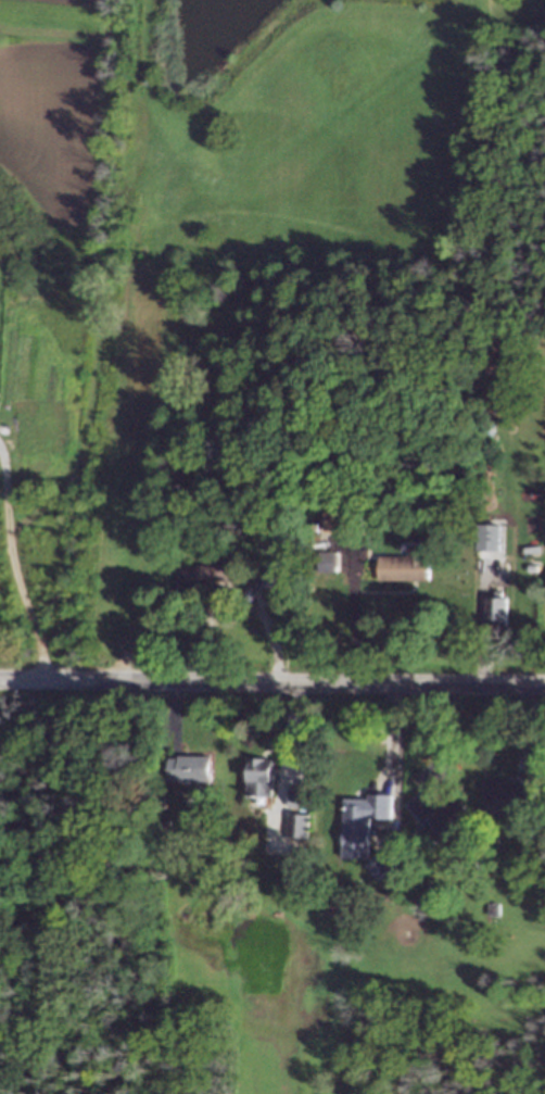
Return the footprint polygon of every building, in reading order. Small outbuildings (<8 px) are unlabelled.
[(324,509),(324,532),(351,531),(351,508),(324,509)] [(495,529),(494,550),(493,550),(479,549),(477,549),(477,529),(495,529)] [(335,541),(324,541),(324,531),(335,531),(335,541)] [(338,568),(338,570),(320,571),(320,555),(320,552),(330,552),(338,552),(338,568)] [(229,562),(231,562),(232,581),(228,581),(211,582),(211,589),(204,589),(178,590),(177,565),(208,564),(207,562),(211,562),(211,554),(229,554),(229,562)] [(430,581),(380,580),(380,556),(430,557),(430,581)] [(502,599),(507,599),(506,626),(486,625),(487,598),(495,598),(495,591),(503,591),(502,599)] [(212,781),(169,781),(169,758),(173,758),(180,758),(180,755),(185,755),(212,756),(212,781)] [(266,758),(266,759),(275,760),(275,769),(277,769),(276,782),(250,781),(251,758),(266,758)] [(310,789),(309,808),(300,807),(290,807),(291,790),(291,788),(310,789)] [(431,803),(435,799),(443,806),(452,797),(454,795),(470,813),(438,844),(421,828),(424,825),(405,805),(418,793),(420,791),(431,803)] [(392,819),(370,818),(369,858),(344,857),(344,830),(345,799),(369,800),(369,794),(391,794),(392,794),(392,819)] [(310,815),(309,838),(296,837),(289,837),(290,814),(310,815)] [(382,854),(388,862),(393,868),(393,869),(379,880),(367,865),(381,854),(382,854)] [(427,896),(427,902),(426,906),(417,905),(417,898),(417,895),(427,896)] [(500,909),(500,916),(490,916),(490,904),(500,904),(500,909)] [(342,906),(341,916),(333,915),(324,914),(325,905),(342,906)] [(441,910),(440,919),(435,919),(430,918),(431,909),(441,910)]
